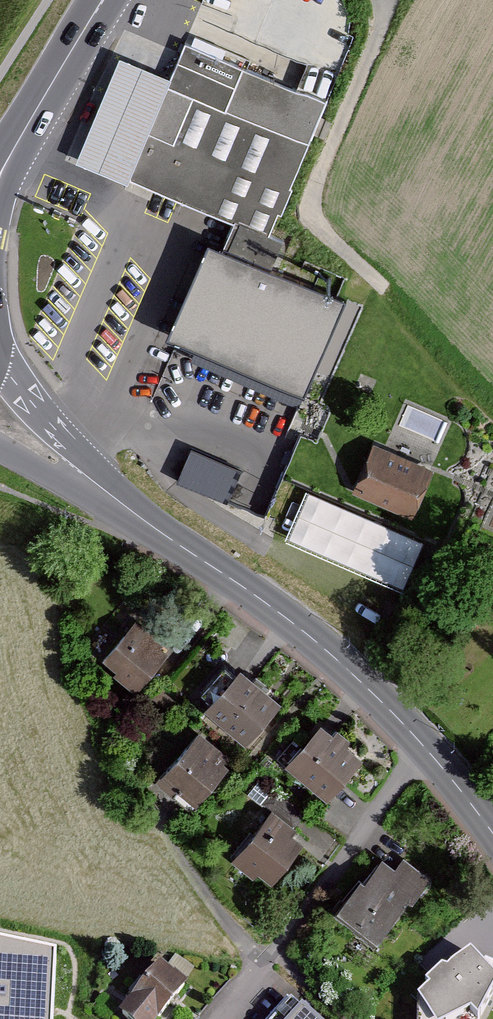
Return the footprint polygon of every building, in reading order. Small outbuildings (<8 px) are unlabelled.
[(325,107),(180,44),(165,81),(110,59),(67,162),(271,240),(325,107)] [(332,298),(220,252),(162,391),(142,383),(133,404),(265,458),(332,298)] [(194,440),(177,476),(227,499),(244,463),(194,440)] [(430,476),(368,449),(350,495),(412,522),(430,476)] [(239,473),(230,501),(266,513),(275,484),(239,473)] [(424,547),(302,495),(281,545),(403,597),(424,547)] [(131,627),(100,662),(129,692),(162,653),(131,627)] [(234,669),(201,708),(240,748),(277,706),(234,669)] [(316,726),(280,766),(321,804),(358,762),(316,726)] [(197,734),(157,777),(189,810),(229,766),(197,734)] [(265,815),(228,859),(260,892),(300,845),(265,815)] [(354,880),(330,910),(371,943),(397,904),(403,909),(424,881),(399,860),(389,872),(376,863),(359,884),(354,880)] [(0,934),(0,1018),(53,1018),(56,946),(0,934)] [(439,987),(440,1002),(452,1003),(457,1014),(486,994),(492,1000),(492,947),(489,943),(469,962),(439,987)] [(152,970),(114,1018),(158,1018),(179,991),(152,970)] [(287,997),(268,1018),(312,1018),(287,997)]
